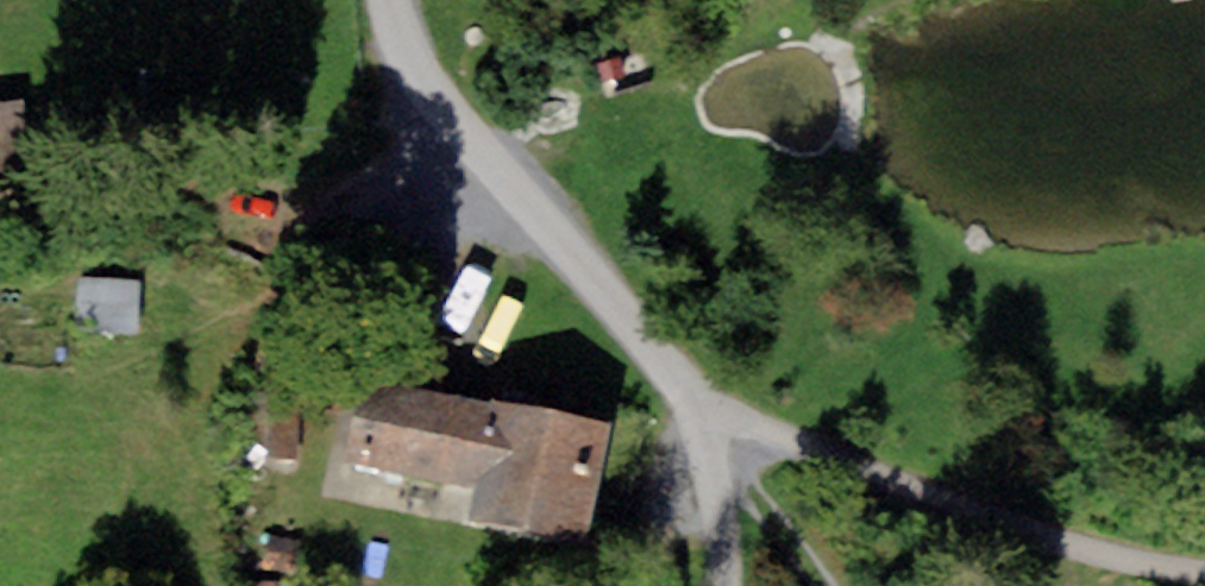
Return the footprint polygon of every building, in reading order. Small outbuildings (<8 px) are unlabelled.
[(620,58),(596,63),(601,83),(624,77),(620,58)] [(0,106),(0,176),(42,173),(37,104),(0,106)] [(139,281),(81,279),(79,330),(137,333),(139,281)] [(485,405),(368,380),(351,463),(469,488),(485,405)] [(298,395),(243,394),(242,457),(297,458),(298,395)] [(607,428),(485,405),(469,488),(463,521),(584,545),(607,428)] [(300,541),(266,535),(260,570),(294,576),(300,541)]
